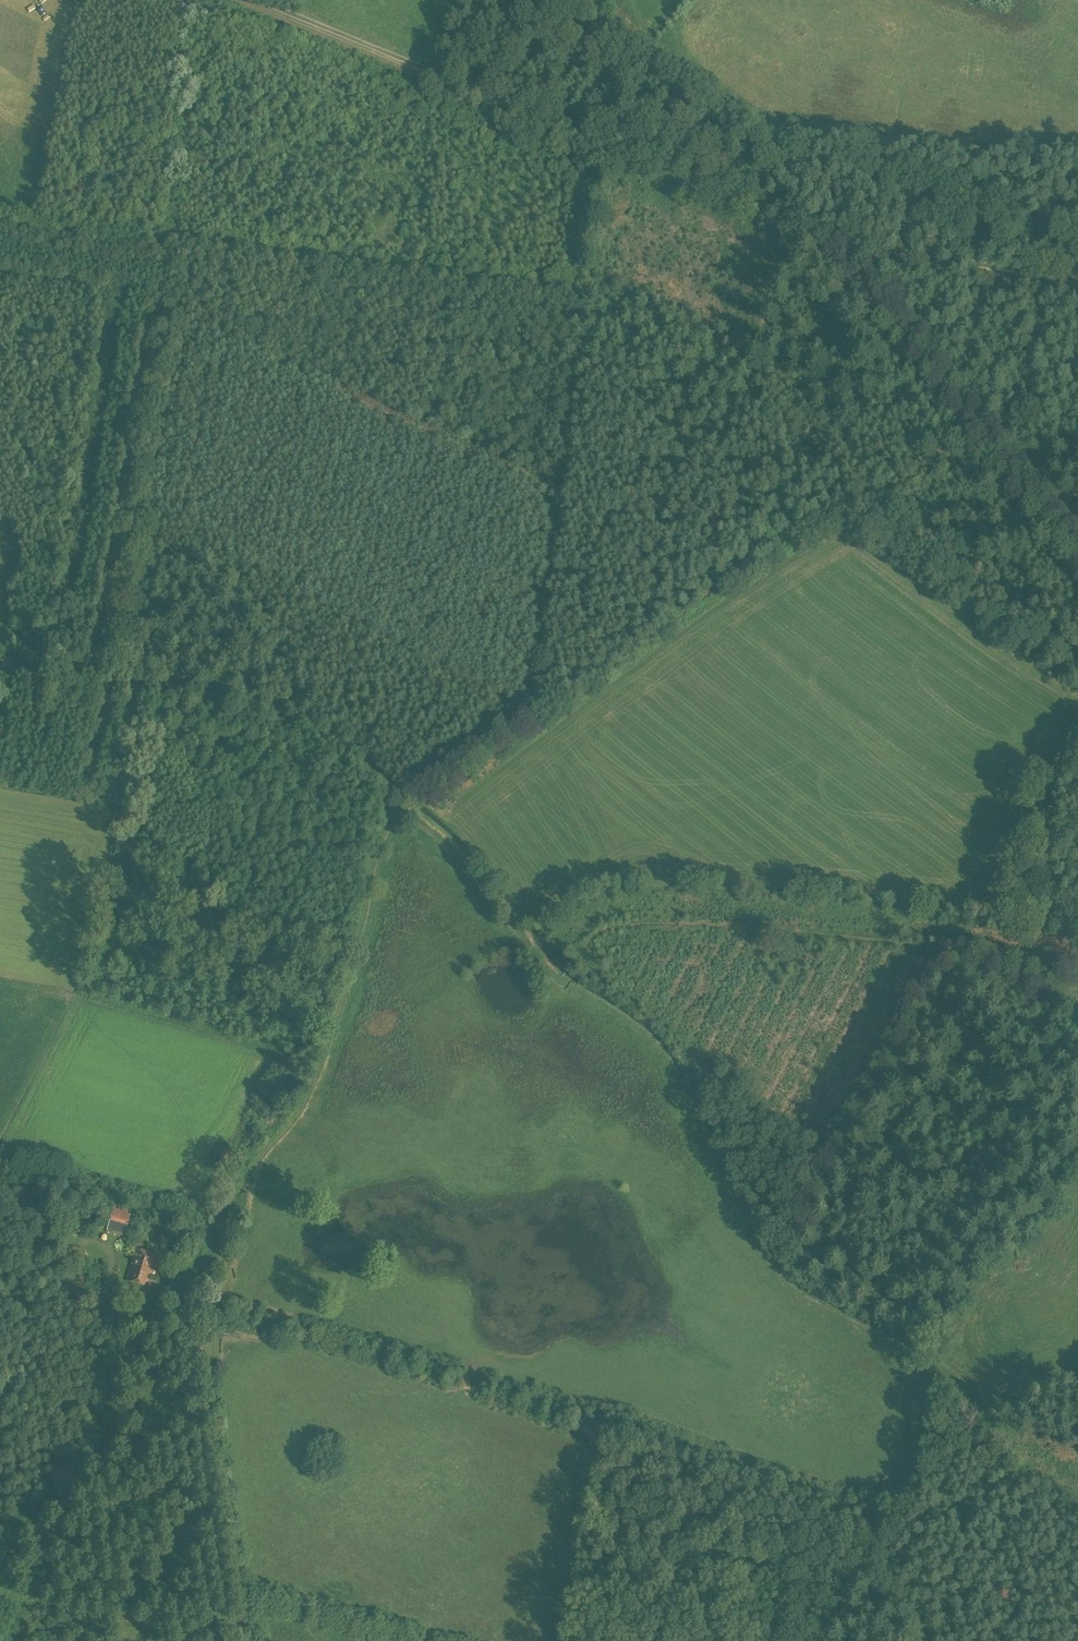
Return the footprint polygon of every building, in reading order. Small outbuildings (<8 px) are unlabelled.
[(124,1235),(132,1210),(114,1204),(107,1230),(124,1235)] [(158,1269),(162,1256),(134,1248),(125,1280),(146,1285),(151,1267),(158,1269)]
